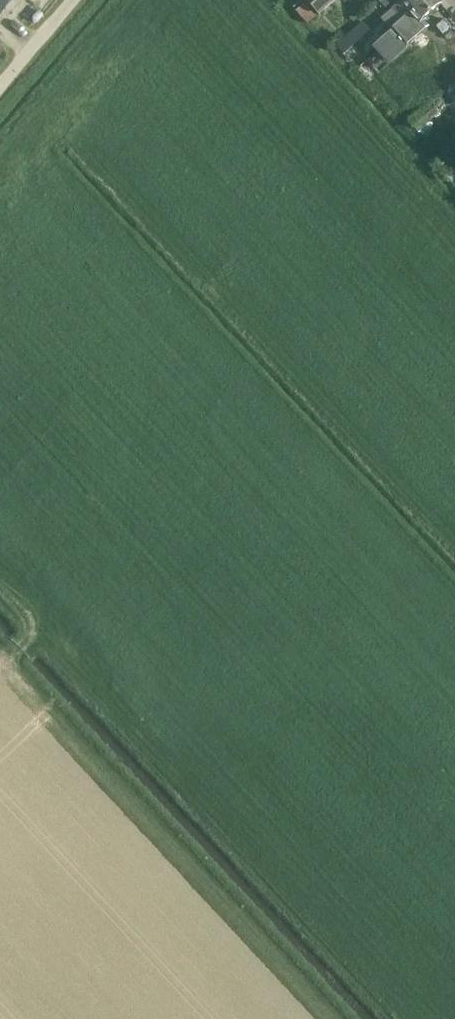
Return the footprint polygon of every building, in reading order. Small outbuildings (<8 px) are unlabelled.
[(15,0),(0,0),(0,15),(15,0)] [(306,3),(319,17),(337,0),(310,0),(306,3)] [(373,49),(389,68),(410,49),(408,46),(418,37),(429,27),(423,22),(442,5),(437,0),(418,0),(416,2),(420,5),(392,30),(393,31),(373,49)] [(381,4),(386,11),(398,0),(386,0),(381,4)] [(402,4),(382,21),(391,31),(392,30),(420,5),(416,2),(418,0),(399,0),(402,4)] [(304,5),(297,11),(309,24),(316,18),(304,5)] [(372,32),(362,22),(336,47),(352,65),(363,55),(361,46),(359,44),(372,32)] [(426,106),(409,122),(418,132),(435,116),(426,106)]
